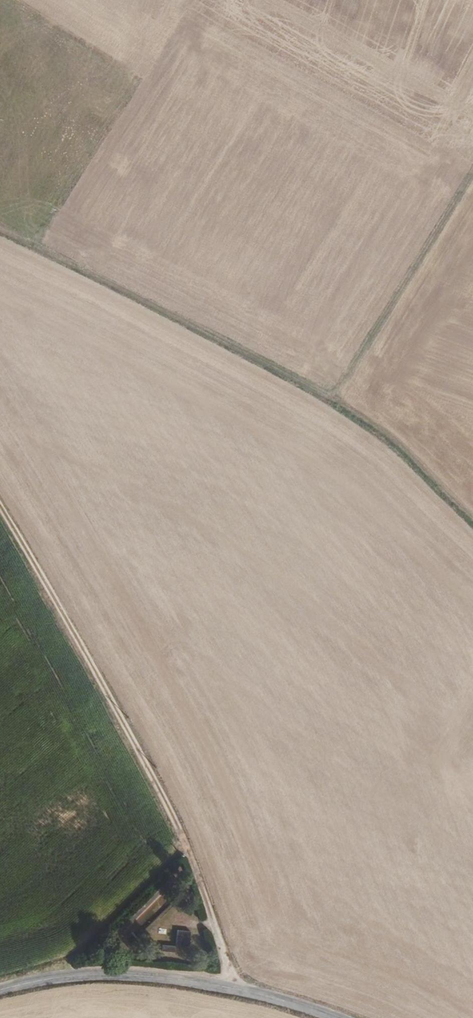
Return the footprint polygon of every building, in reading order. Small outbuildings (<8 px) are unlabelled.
[(194,949),(195,931),(182,931),(181,947),(182,948),(194,949)]
